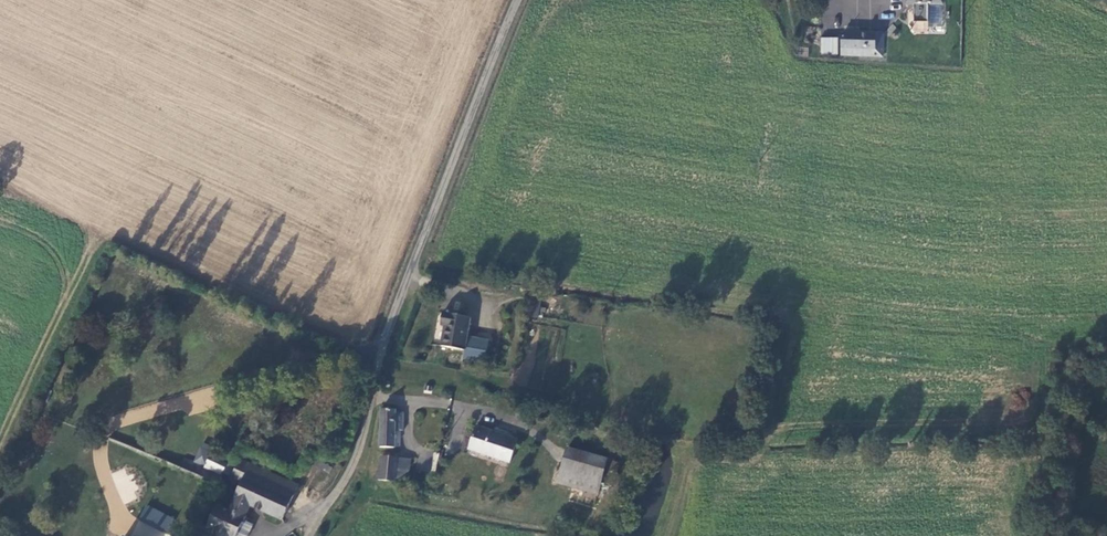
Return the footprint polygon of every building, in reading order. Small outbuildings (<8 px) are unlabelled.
[(942,0),(912,0),(914,1),(914,19),(928,20),(929,1),(942,1),(942,0)] [(840,56),(883,57),(884,35),(841,33),(840,56)] [(820,55),(838,55),(838,39),(820,39),(820,55)] [(465,350),(470,317),(443,313),(441,325),(445,326),(442,347),(465,350)] [(384,382),(382,384),(382,389),(384,392),(388,392),(391,391),(392,387),(392,384),(390,382),(387,381),(384,382)] [(397,411),(381,410),(379,447),(393,448),(394,433),(395,433),(396,431),(397,414),(397,411)] [(404,415),(397,414),(396,431),(404,432),(404,415)] [(519,439),(478,425),(470,448),(511,463),(519,439)] [(561,480),(601,490),(604,478),(609,456),(570,446),(561,480)] [(202,465),(206,454),(198,451),(194,462),(202,465)] [(609,456),(604,478),(614,480),(620,458),(609,456)] [(383,481),(382,489),(391,490),(392,483),(408,485),(411,463),(383,458),(379,480),(383,481)] [(206,467),(228,477),(232,468),(209,459),(206,467)] [(198,470),(199,467),(183,460),(178,470),(195,477),(198,470)] [(202,526),(200,525),(195,535),(236,535),(237,534),(242,522),(249,507),(281,522),(296,488),(240,462),(231,478),(241,483),(228,513),(217,508),(208,528),(202,526)] [(217,478),(204,472),(198,470),(195,477),(214,485),(217,478)] [(597,504),(601,490),(561,480),(558,493),(597,504)] [(242,522),(237,534),(242,535),(249,535),(253,527),(242,522)]
